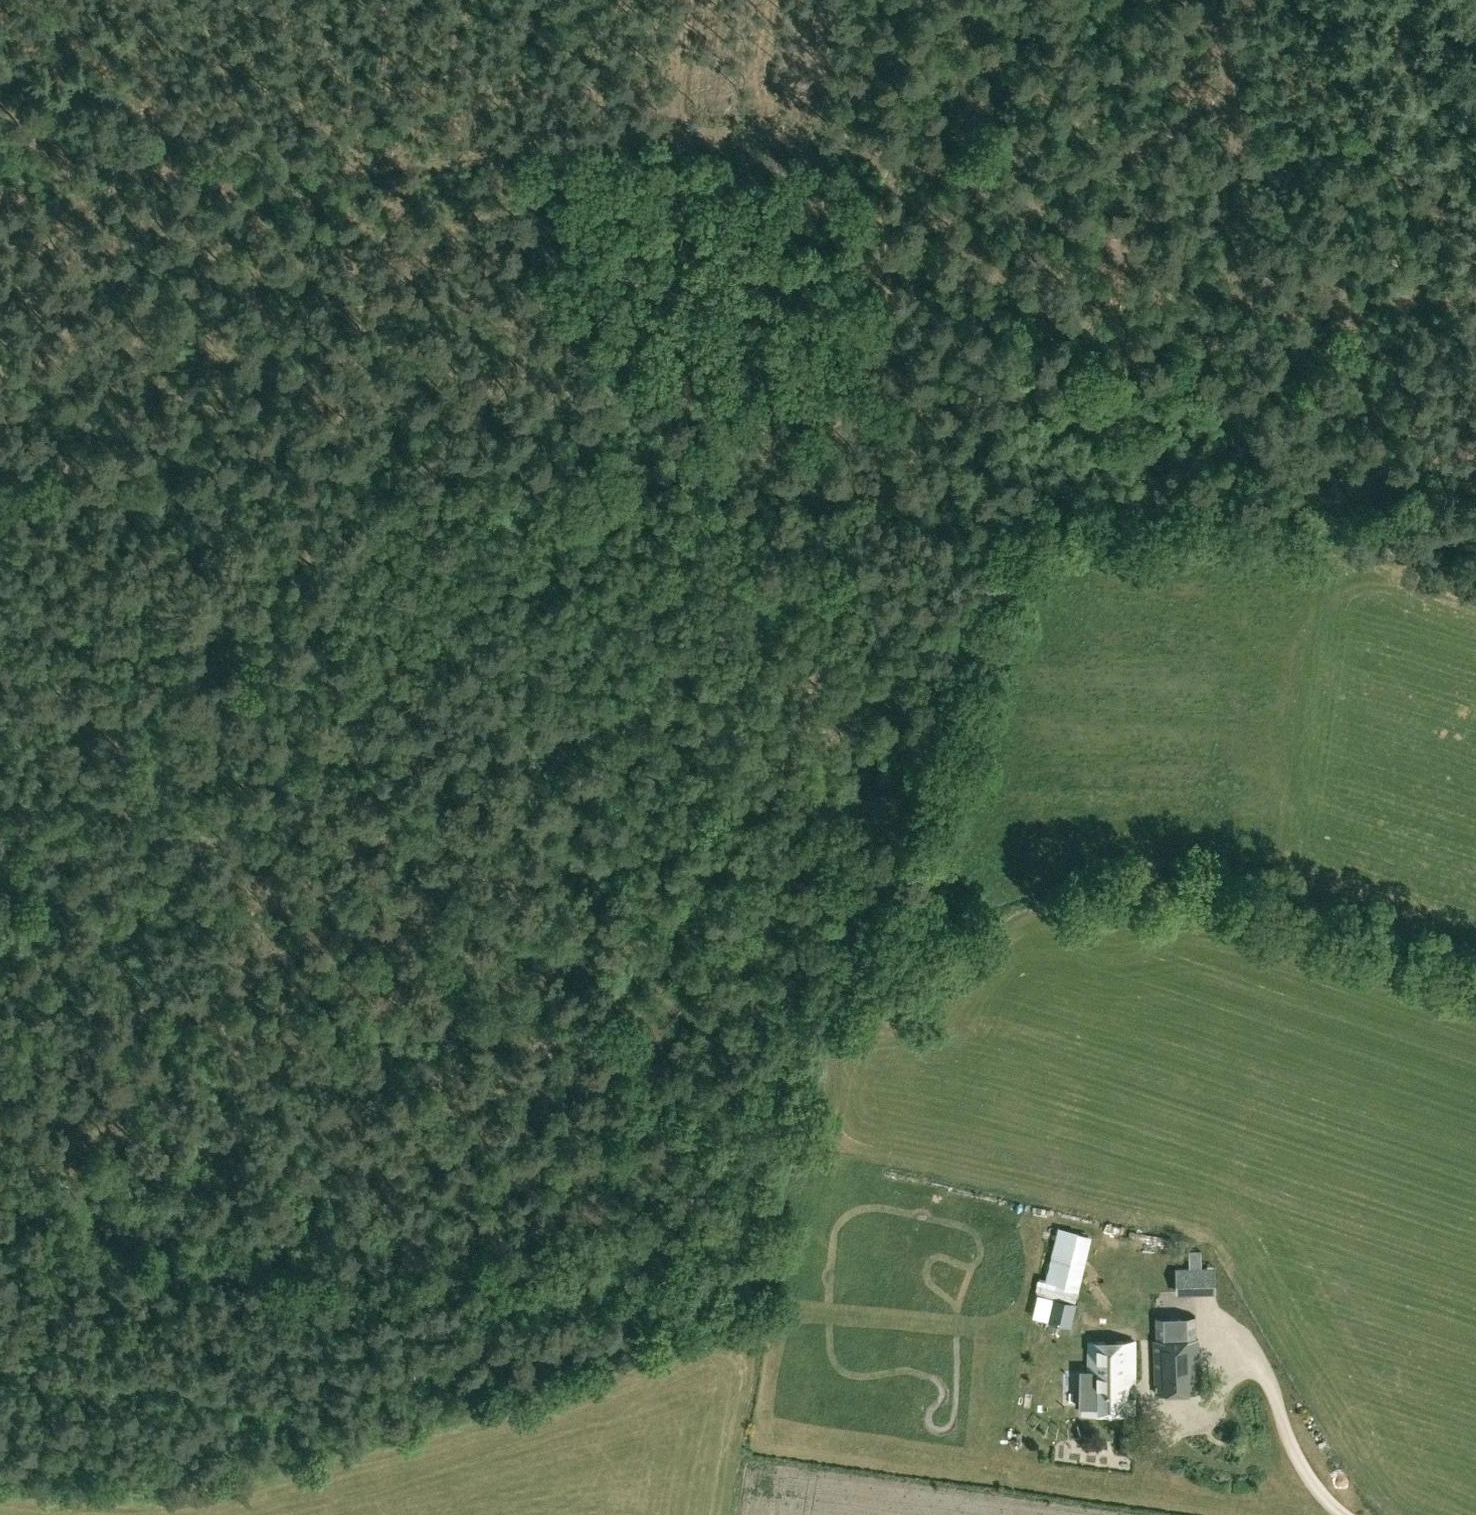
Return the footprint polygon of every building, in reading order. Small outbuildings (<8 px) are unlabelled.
[(1046,1278),(1040,1278),(1031,1314),(1072,1323),(1091,1239),(1057,1228),(1046,1278)] [(1189,1268),(1176,1269),(1176,1295),(1214,1294),(1214,1267),(1201,1267),(1201,1252),(1189,1252),(1189,1268)] [(1155,1340),(1157,1394),(1200,1392),(1198,1338),(1196,1338),(1196,1316),(1155,1318),(1156,1340),(1155,1340)] [(1089,1372),(1082,1372),(1083,1413),(1135,1412),(1134,1341),(1088,1342),(1089,1372)]
